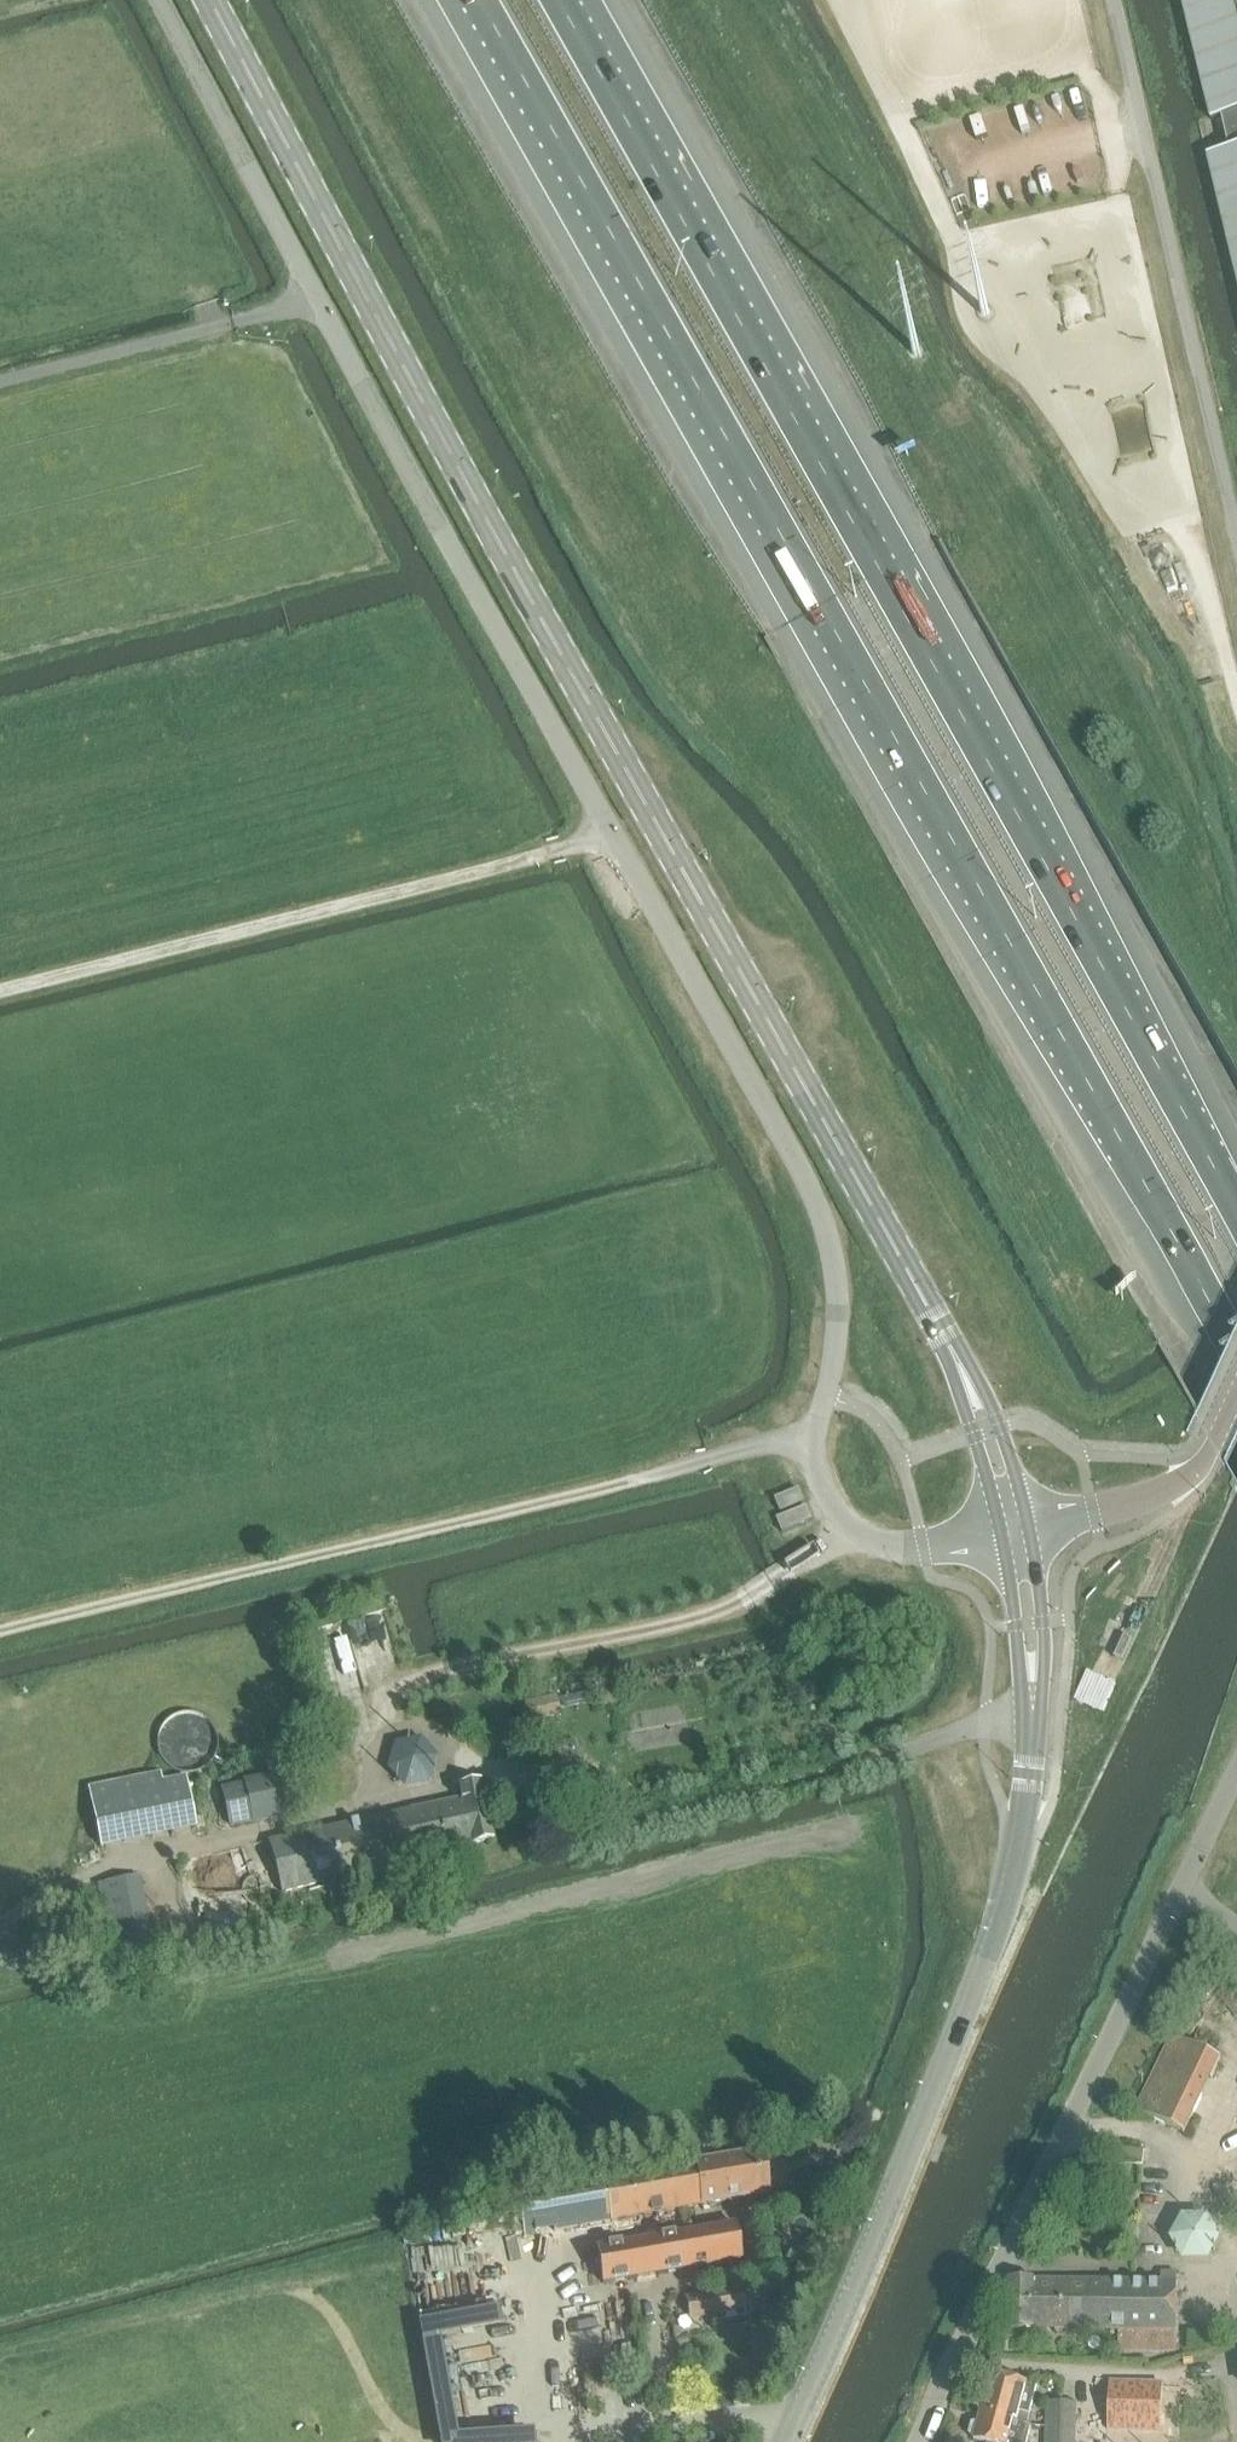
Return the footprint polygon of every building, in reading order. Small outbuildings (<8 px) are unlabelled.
[(1226,155),(1209,159),(1236,277),(1236,0),(1183,0),(1213,124),(1222,121),(1230,154),(1226,155)] [(980,313),(980,314),(980,315),(981,315),(981,316),(981,317),(982,317),(982,318),(983,318),(984,318),(985,318),(986,318),(987,318),(988,318),(988,317),(989,317),(989,316),(990,316),(990,315),(990,314),(990,313),(990,312),(990,311),(989,311),(989,310),(988,310),(988,309),(987,309),(986,309),(985,309),(984,309),(983,309),(982,310),(981,310),(981,311),(981,312),(980,312),(980,313)] [(912,353),(912,354),(912,355),(912,356),(913,356),(913,357),(914,357),(915,357),(915,358),(916,358),(917,358),(918,358),(918,357),(919,357),(920,357),(920,356),(921,356),(921,355),(921,354),(921,353),(921,352),(921,351),(921,350),(920,350),(920,349),(919,349),(918,349),(918,348),(917,348),(916,348),(915,348),(915,349),(914,349),(913,349),(913,350),(912,350),(912,351),(912,352),(912,353)] [(798,1490),(773,1500),(779,1513),(804,1503),(798,1490)] [(806,1507),(775,1520),(781,1534),(785,1532),(811,1521),(806,1507)] [(420,1737),(395,1744),(388,1769),(405,1789),(432,1783),(439,1757),(420,1737)] [(255,1824),(300,1814),(291,1773),(246,1783),(247,1786),(224,1791),(233,1827),(255,1822),(255,1824)] [(100,1850),(197,1830),(187,1778),(163,1782),(161,1774),(88,1789),(100,1850)] [(461,1800),(269,1845),(281,1896),(434,1860),(436,1868),(442,1872),(453,1869),(457,1864),(455,1853),(493,1843),(480,1785),(459,1790),(461,1800)] [(115,1960),(152,1951),(137,1881),(99,1889),(115,1960)] [(1135,2113),(1185,2137),(1221,2061),(1171,2037),(1135,2113)] [(1144,2151),(1123,2149),(1121,2162),(1143,2164),(1144,2151)] [(763,2152),(695,2164),(516,2195),(524,2238),(730,2202),(732,2204),(741,2203),(743,2200),(770,2195),(763,2152)] [(1184,2263),(1210,2262),(1222,2240),(1209,2218),(1183,2217),(1170,2240),(1184,2263)] [(735,2225),(597,2249),(603,2284),(741,2261),(735,2225)] [(464,2226),(451,2228),(454,2241),(466,2238),(464,2226)] [(1010,2331),(1120,2333),(1119,2353),(1175,2354),(1175,2334),(1176,2334),(1178,2276),(1162,2276),(1162,2285),(1011,2283),(1010,2331)] [(741,2288),(713,2293),(717,2316),(745,2311),(741,2288)] [(509,2340),(506,2320),(506,2318),(504,2318),(426,2332),(424,2332),(424,2334),(427,2349),(427,2352),(443,2441),(463,2441),(448,2350),(509,2340)] [(978,2411),(981,2416),(1019,2426),(1022,2416),(1030,2419),(1038,2390),(993,2377),(988,2396),(981,2398),(978,2411)] [(1161,2434),(1162,2388),(1110,2386),(1109,2432),(1161,2434)] [(1078,2404),(1046,2403),(1045,2441),(1077,2441),(1078,2404)] [(1019,2426),(981,2416),(982,2416),(979,2424),(974,2426),(970,2438),(973,2441),(1029,2441),(1033,2429),(1019,2426)]
